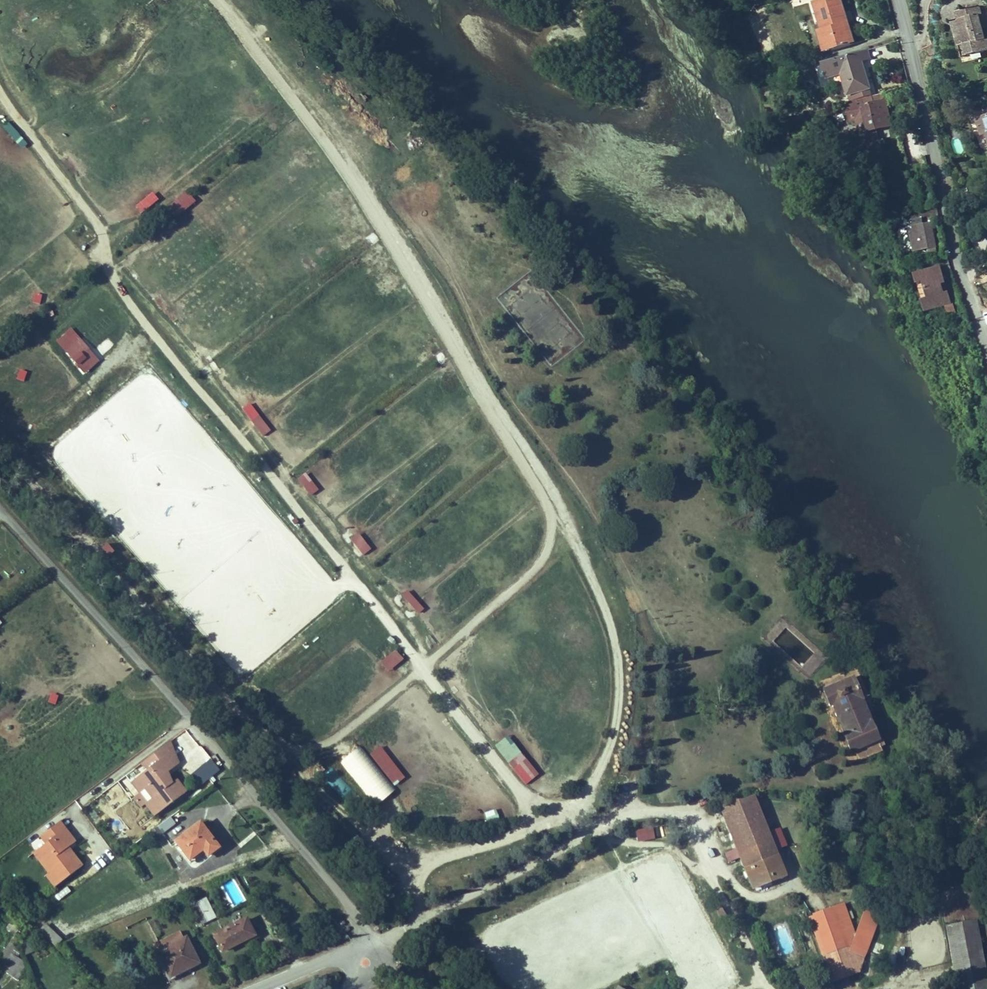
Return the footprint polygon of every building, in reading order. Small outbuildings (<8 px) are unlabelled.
[(839,0),(819,0),(812,2),(820,29),(823,39),(827,38),(831,50),(850,45),(844,23),(838,24),(836,16),(843,13),(839,0)] [(957,11),(959,19),(956,20),(962,45),(957,47),(960,58),(986,51),(986,42),(986,39),(983,40),(980,28),(978,22),(982,21),(978,6),(957,11)] [(843,13),(836,16),(838,24),(844,23),(850,45),(853,44),(843,13)] [(957,47),(962,45),(956,20),(950,22),(957,47)] [(827,38),(823,39),(820,29),(817,31),(823,52),(831,50),(827,38)] [(869,58),(866,50),(822,63),(826,78),(841,73),(850,101),(870,95),(860,61),(869,58)] [(907,92),(905,86),(897,88),(899,94),(907,92)] [(873,103),(870,95),(850,101),(848,102),(849,105),(853,104),(854,110),(852,110),(858,133),(890,126),(887,112),(885,113),(883,101),(873,103)] [(974,118),(977,127),(982,125),(986,141),(986,114),(974,118)] [(8,123),(2,128),(20,149),(26,144),(8,123)] [(857,156),(874,153),(871,144),(856,147),(857,156)] [(60,162),(72,179),(81,173),(68,156),(60,162)] [(885,190),(872,194),(874,200),(887,195),(885,190)] [(891,205),(887,195),(874,200),(878,209),(891,205)] [(930,223),(916,225),(917,234),(919,242),(926,240),(927,249),(935,247),(930,223)] [(926,240),(919,242),(917,234),(910,235),(913,252),(927,249),(926,240)] [(939,267),(913,274),(915,283),(922,281),(927,299),(921,301),(923,311),(944,305),(948,314),(953,312),(951,303),(950,303),(939,267)] [(89,335),(93,325),(86,322),(81,331),(89,335)] [(31,378),(40,377),(39,367),(31,368),(31,378)] [(250,403),(241,409),(250,421),(258,415),(250,403)] [(257,417),(251,422),(262,437),(269,432),(257,417)] [(302,487),(311,481),(305,473),(297,479),(302,487)] [(354,552),(362,546),(354,535),(346,541),(354,552)] [(405,596),(398,601),(406,613),(414,608),(405,596)] [(822,681),(824,688),(837,684),(835,677),(822,681)] [(829,715),(832,714),(840,737),(844,736),(840,727),(843,719),(854,716),(859,731),(868,728),(864,717),(873,714),(868,701),(866,699),(858,702),(852,688),(823,698),(829,715)] [(844,736),(840,737),(847,755),(852,754),(857,766),(879,758),(875,747),(868,728),(859,731),(854,716),(843,719),(840,727),(844,736)] [(875,747),(879,746),(871,727),(868,728),(875,747)] [(494,747),(511,768),(518,763),(501,741),(494,747)] [(180,766),(170,743),(140,765),(146,773),(130,784),(137,794),(131,799),(139,810),(144,806),(154,819),(188,794),(177,779),(172,783),(169,774),(180,766)] [(377,807),(395,790),(357,748),(339,764),(377,807)] [(525,785),(532,778),(520,763),(512,769),(525,785)] [(323,776),(342,798),(351,790),(332,768),(323,776)] [(734,809),(733,808),(717,813),(747,895),(781,884),(751,803),(734,809)] [(483,813),(487,823),(498,819),(495,809),(483,813)] [(51,835),(57,842),(51,846),(43,853),(58,872),(55,874),(65,887),(91,866),(81,854),(75,859),(69,853),(83,841),(67,822),(51,835)] [(226,850),(205,827),(180,847),(197,866),(212,854),(216,859),(226,850)] [(636,842),(653,841),(653,829),(636,830),(636,842)] [(155,838),(162,848),(170,842),(163,832),(155,838)] [(46,839),(51,846),(57,842),(51,835),(46,839)] [(888,857),(877,857),(877,877),(888,877),(888,857)] [(61,890),(65,887),(55,874),(51,878),(61,890)] [(195,903),(205,923),(222,915),(216,900),(207,904),(205,899),(195,903)] [(854,934),(844,905),(817,914),(830,952),(825,954),(833,981),(859,972),(885,911),(871,906),(860,935),(854,934)] [(815,973),(827,970),(822,955),(820,949),(809,917),(806,909),(794,913),(815,973)] [(820,949),(822,955),(825,954),(830,952),(817,914),(809,917),(820,949)] [(253,917),(239,923),(244,933),(248,931),(251,938),(261,934),(253,917)] [(239,923),(221,931),(228,948),(251,938),(248,931),(244,933),(239,923)] [(38,931),(55,947),(62,940),(44,924),(38,931)] [(171,947),(165,950),(172,965),(184,959),(190,970),(204,963),(193,938),(189,940),(185,932),(167,940),(171,947)] [(968,932),(943,937),(951,988),(978,988),(968,932)] [(31,948),(26,937),(17,940),(21,949),(26,951),(31,948)] [(18,951),(14,945),(3,962),(7,966),(5,969),(5,971),(11,977),(15,977),(23,967),(20,958),(16,956),(18,951)] [(190,970),(184,959),(172,965),(177,976),(190,970)]
